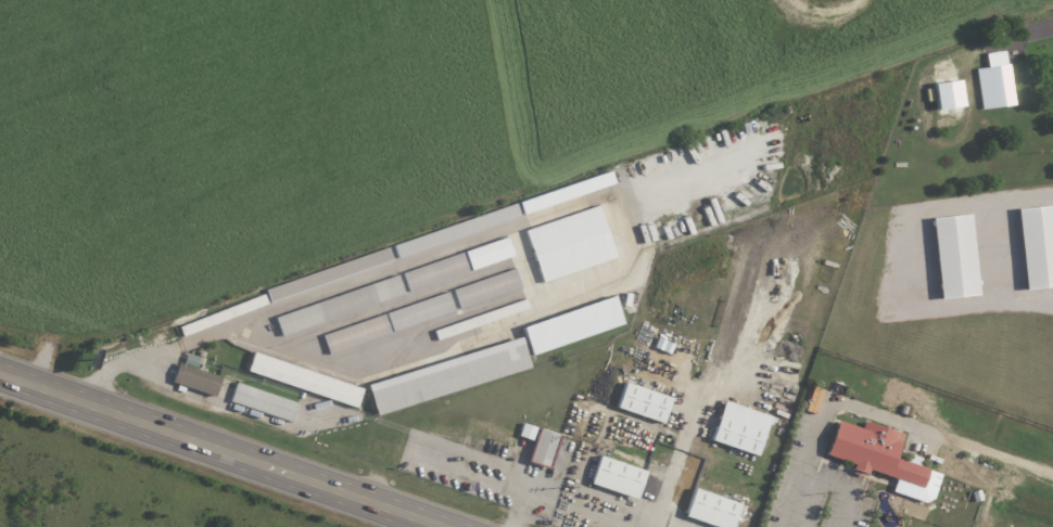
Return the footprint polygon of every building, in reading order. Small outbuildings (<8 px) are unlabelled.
[(1013,105),(1004,51),(984,54),(986,68),(975,70),(981,110),(1013,105)] [(614,185),(610,172),(517,201),(521,214),(614,185)] [(1016,208),(1052,205),(1052,286),(1024,290),(1016,208)] [(524,229),(540,282),(614,260),(599,207),(524,229)] [(931,217),(969,213),(978,293),(940,297),(931,217)] [(402,272),(408,291),(455,278),(454,274),(467,270),(467,271),(512,258),(507,238),(461,251),(462,254),(402,272)] [(268,300),(392,263),(388,251),(264,287),(268,300)] [(458,307),(500,296),(495,277),(453,289),(458,307)] [(273,315),(279,334),(403,297),(398,278),(273,315)] [(327,353),(453,313),(447,294),(321,334),(327,353)] [(622,326),(614,298),(520,326),(529,354),(622,326)] [(527,310),(525,301),(462,319),(463,321),(444,327),(446,334),(527,310)] [(365,382),(373,413),(516,376),(513,362),(524,359),(526,368),(527,368),(521,341),(365,382)] [(245,373),(356,407),(362,387),(251,354),(245,373)] [(220,375),(176,365),(171,386),(215,395),(220,375)] [(229,402),(290,422),(296,403),(235,383),(229,402)] [(670,398),(623,383),(615,408),(661,423),(670,398)] [(709,441),(756,456),(769,416),(722,401),(709,441)] [(824,454),(836,422),(857,428),(859,423),(899,437),(892,457),(927,468),(921,487),(824,454)] [(527,463),(549,469),(559,435),(521,423),(517,437),(533,442),(527,463)] [(636,500),(644,471),(598,456),(589,485),(636,500)] [(714,526),(731,526),(739,504),(692,489),(683,517),(714,526)]
